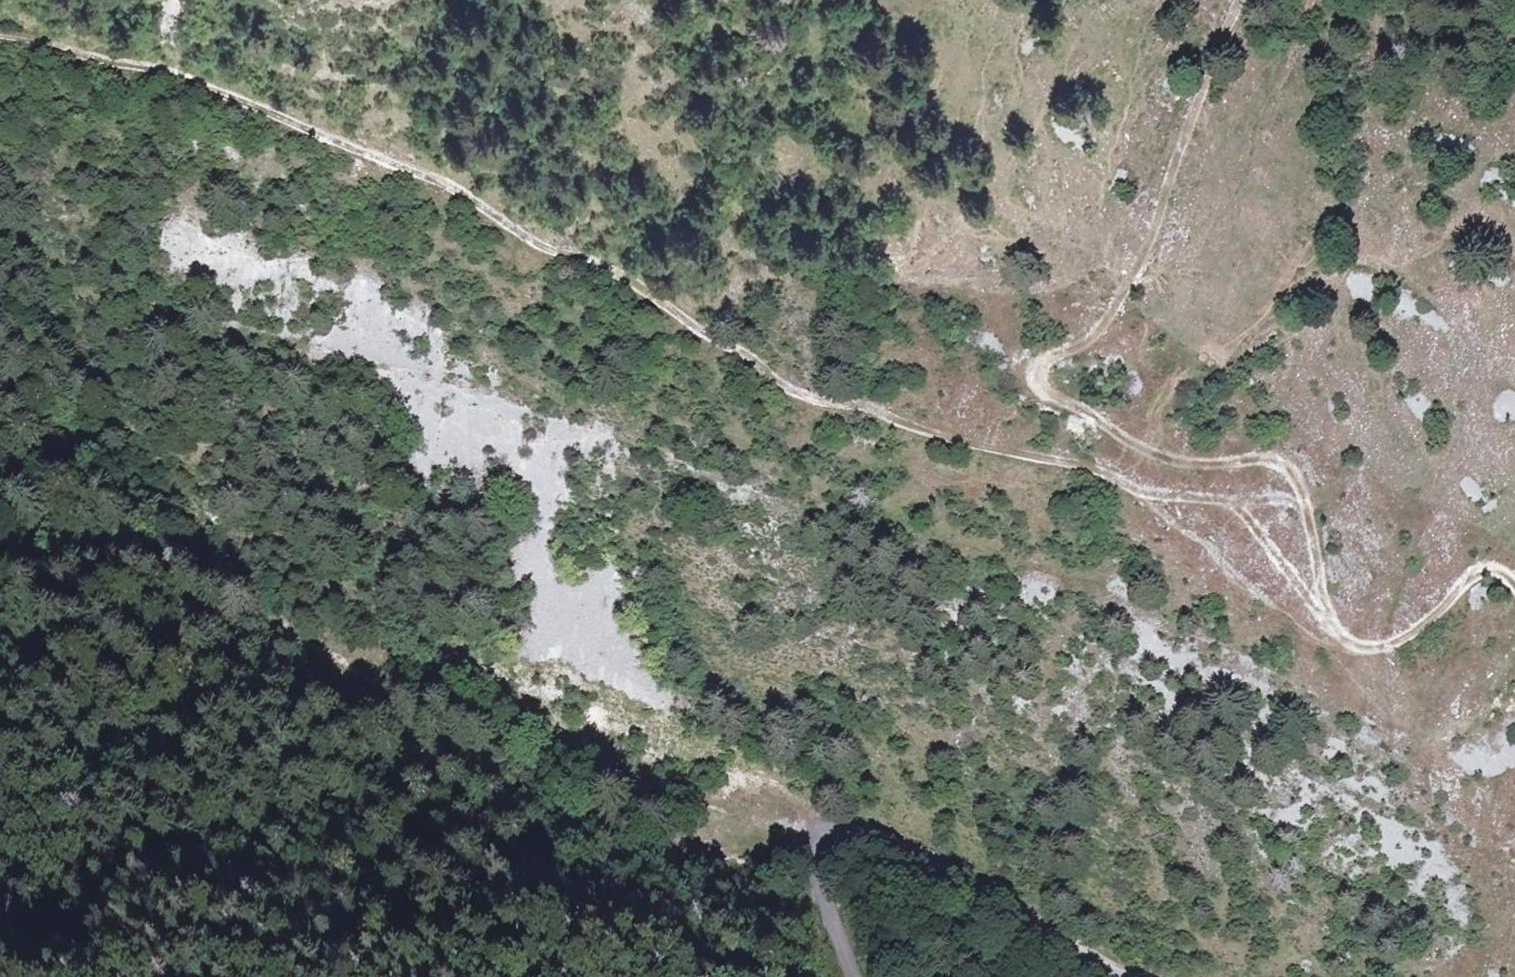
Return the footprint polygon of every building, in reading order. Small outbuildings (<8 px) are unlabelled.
[(1508,698),(1513,692),(1514,690),(1514,681),(1509,675),(1505,680),(1508,698)] [(1504,702),(1508,698),(1505,680),(1493,693),(1504,702)]
